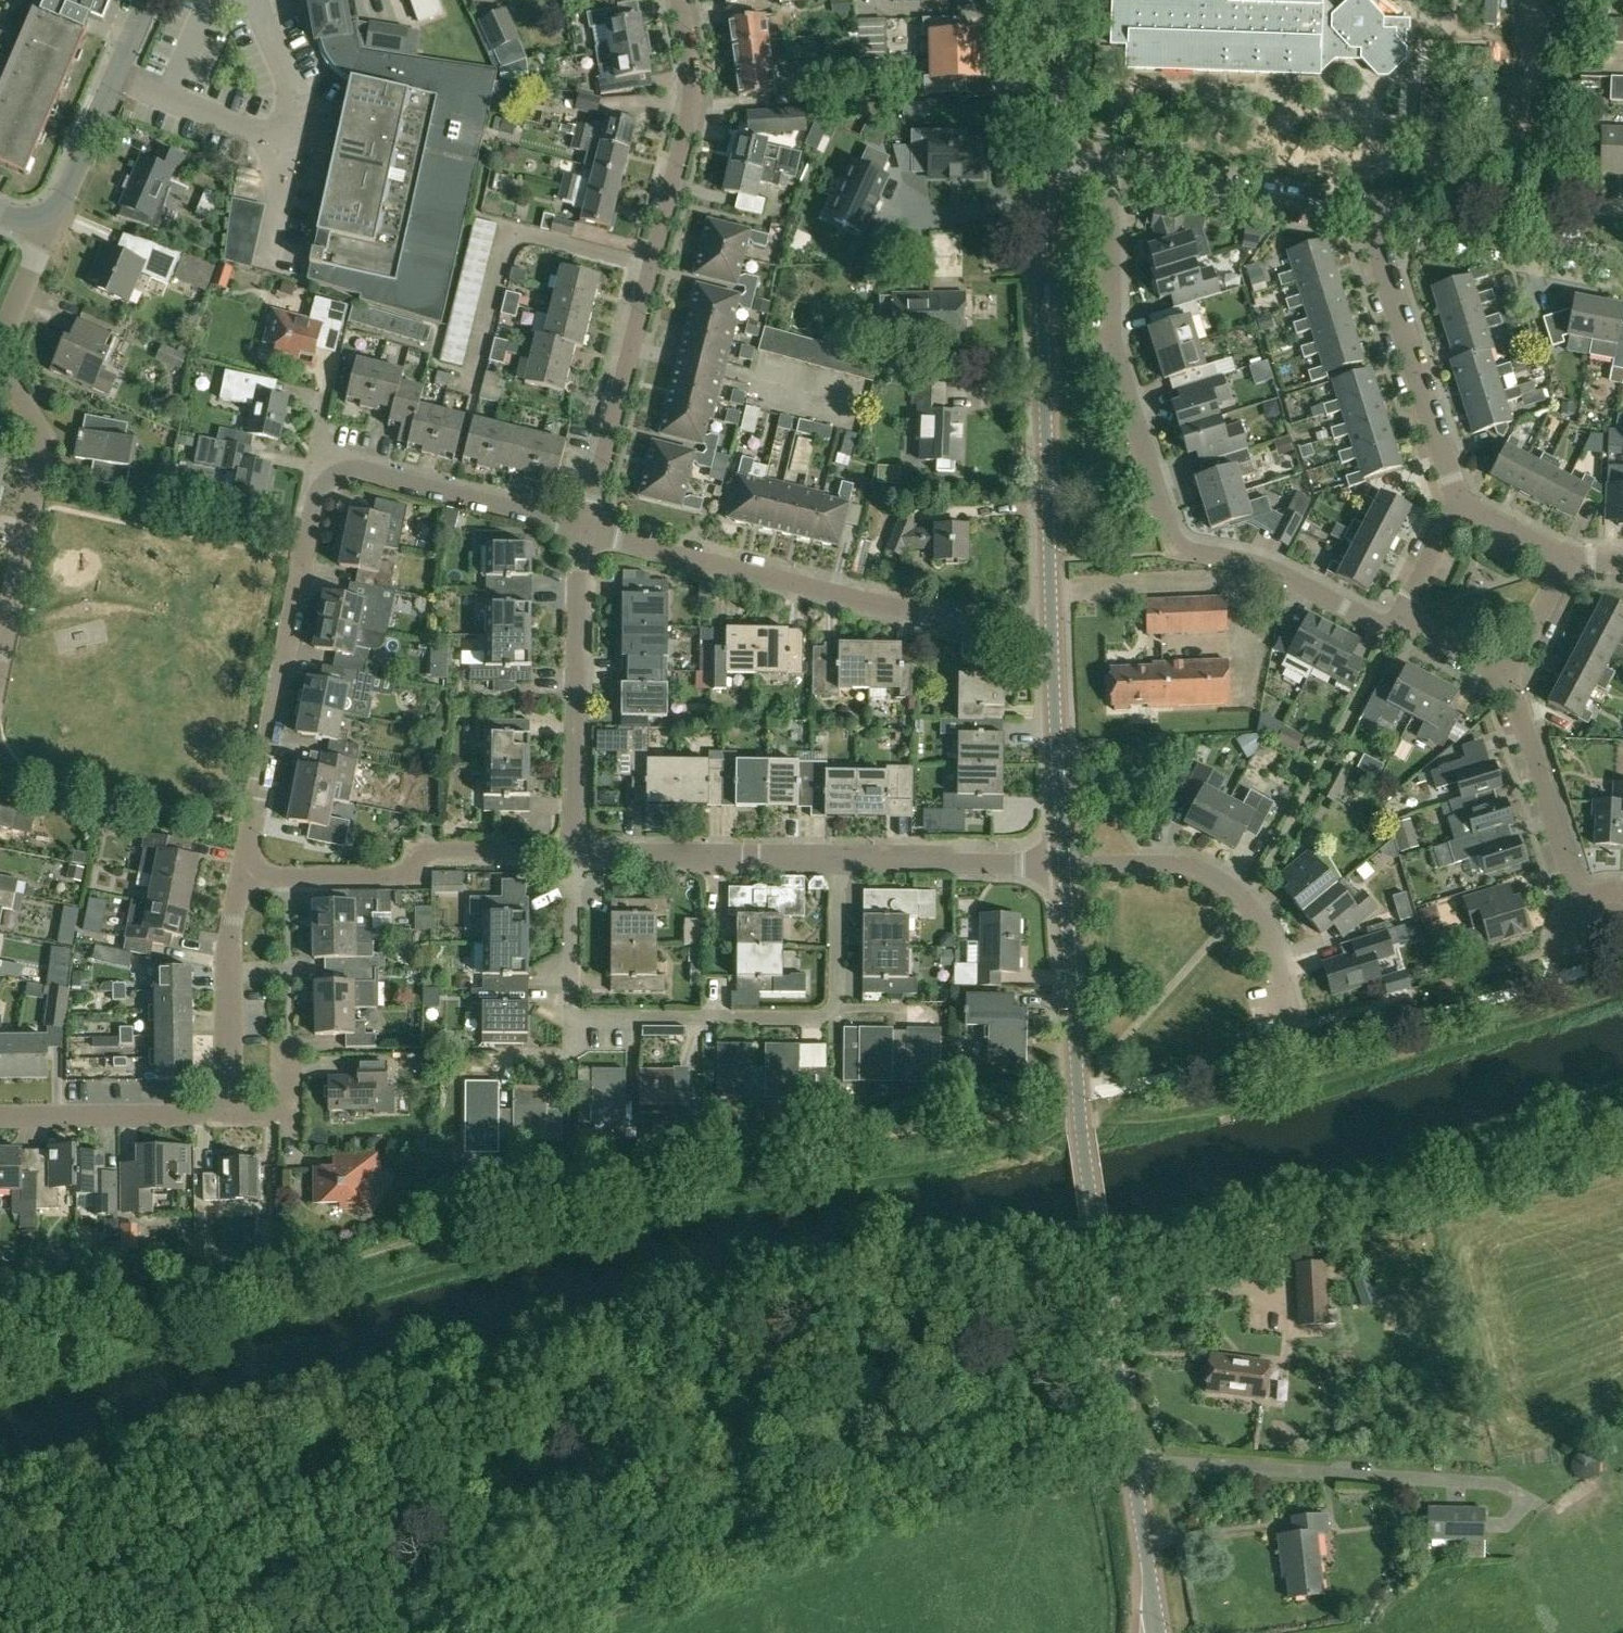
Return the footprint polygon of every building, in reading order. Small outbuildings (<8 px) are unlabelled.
[(0,88),(0,163),(28,174),(28,173),(27,172),(88,32),(85,31),(91,16),(104,21),(113,0),(38,0),(0,88)] [(322,39),(323,42),(324,44),(325,47),(326,50),(327,53),(328,55),(330,58),(331,60),(333,63),(335,65),(337,67),(340,69),(344,73),(349,76),(352,77),(311,262),(312,262),(309,278),(362,295),(361,300),(443,325),(497,69),(364,47),(359,17),(349,19),(345,0),(318,0),(318,2),(312,3),(313,10),(311,10),(315,33),(317,33),(318,39),(322,39)] [(420,22),(443,13),(438,0),(412,0),(420,22)] [(833,13),(851,11),(850,0),(831,0),(833,13)] [(1320,56),(1361,57),(1378,75),(1386,75),(1405,58),(1405,49),(1395,38),(1395,31),(1409,31),(1410,19),(1382,18),(1365,0),(1350,0),(1332,16),(1321,16),(1321,0),(1139,0),(1139,1),(1130,1),(1130,0),(1113,0),(1111,44),(1127,44),(1126,68),(1319,74),(1320,56)] [(494,52),(501,68),(527,59),(519,41),(520,40),(506,7),(477,20),(492,53),(494,52)] [(608,25),(613,51),(647,45),(642,18),(622,21),(620,8),(588,14),(591,29),(608,25)] [(731,20),(735,46),(771,40),(767,14),(731,20)] [(1622,43),(1622,18),(1605,17),(1604,42),(1622,43)] [(961,19),(918,20),(919,38),(932,37),(932,56),(981,55),(981,32),(962,32),(961,19)] [(416,55),(420,30),(372,22),(368,46),(416,55)] [(11,35),(0,31),(0,46),(6,48),(11,35)] [(827,49),(851,45),(849,31),(826,34),(827,49)] [(735,46),(738,70),(774,65),(771,40),(735,46)] [(600,67),(616,65),(618,77),(600,80),(603,95),(635,89),(633,77),(652,74),(647,45),(613,51),(598,54),(600,67)] [(537,55),(542,66),(548,63),(544,54),(537,55)] [(981,55),(932,56),(933,75),(920,75),(920,92),(963,91),(963,78),(982,78),(981,55)] [(500,84),(529,87),(527,59),(500,68),(500,84)] [(742,96),(778,91),(774,65),(738,70),(742,96)] [(1622,101),(1622,76),(1611,76),(1610,100),(1622,101)] [(1580,100),(1580,82),(1567,81),(1566,99),(1580,100)] [(581,92),(580,92),(575,110),(598,115),(602,98),(581,92)] [(776,105),(791,103),(790,95),(775,96),(776,105)] [(903,103),(903,117),(920,117),(920,102),(903,103)] [(776,132),(803,130),(802,111),(775,113),(776,132)] [(513,135),(517,122),(511,120),(511,119),(503,116),(502,119),(497,117),(493,129),(513,135)] [(577,122),(576,127),(568,125),(566,133),(574,135),(631,150),(637,124),(609,117),(607,125),(595,122),(592,124),(592,126),(577,122)] [(812,130),(832,139),(837,127),(818,117),(812,130)] [(881,146),(888,130),(868,121),(860,137),(881,146)] [(1622,171),(1622,128),(1602,127),(1600,170),(1622,171)] [(571,148),(600,155),(596,168),(625,175),(631,150),(574,135),(566,133),(553,130),(549,142),(571,148)] [(912,146),(912,171),(929,171),(929,177),(950,177),(950,181),(961,181),(961,177),(981,177),(981,141),(965,141),(965,131),(947,131),(947,141),(929,140),(929,146),(912,146)] [(800,168),(792,166),(793,165),(766,158),(770,144),(739,137),(732,165),(797,180),(800,168)] [(123,205),(119,217),(149,227),(152,218),(153,218),(158,206),(164,208),(172,184),(168,182),(173,171),(178,173),(186,157),(164,147),(157,162),(144,156),(123,205)] [(515,165),(519,151),(505,147),(501,161),(515,165)] [(852,162),(827,217),(863,233),(873,211),(874,212),(879,201),(878,200),(888,178),(882,175),(889,158),(868,148),(860,165),(852,162)] [(787,188),(788,184),(796,186),(797,180),(732,165),(726,192),(741,196),(737,210),(763,216),(767,201),(757,198),(761,182),(787,188)] [(596,168),(593,180),(565,173),(561,186),(618,201),(625,175),(596,168)] [(493,188),(505,191),(509,176),(496,173),(493,188)] [(612,227),(618,201),(561,186),(558,199),(564,200),(563,203),(572,205),(574,207),(586,211),(584,220),(612,227)] [(206,190),(196,214),(209,220),(220,196),(206,190)] [(234,200),(226,259),(251,267),(264,207),(234,200)] [(1212,256),(1204,231),(1186,236),(1184,229),(1186,214),(1157,209),(1154,227),(1156,228),(1161,244),(1150,248),(1158,272),(1158,273),(1195,261),(1195,262),(1212,256)] [(545,213),(541,228),(552,231),(552,232),(573,237),(576,223),(555,217),(556,216),(545,213)] [(478,219),(476,230),(498,235),(500,224),(478,219)] [(710,221),(703,248),(745,259),(749,244),(768,248),(771,236),(710,221)] [(1271,226),(1247,222),(1242,248),(1254,249),(1271,226)] [(476,230),(473,241),(495,246),(498,235),(476,230)] [(169,285),(184,252),(159,244),(124,234),(118,249),(106,244),(91,278),(102,283),(99,289),(129,302),(141,273),(169,285)] [(1278,275),(1280,281),(1282,286),(1297,281),(1295,276),(1334,264),(1326,239),(1288,251),(1293,270),(1278,275)] [(473,241),(470,252),(492,257),(495,246),(473,241)] [(696,276),(746,288),(757,291),(760,279),(741,274),(745,259),(703,248),(696,276)] [(470,252),(467,263),(489,268),(492,257),(470,252)] [(206,291),(212,277),(216,266),(184,253),(174,279),(206,291)] [(1226,293),(1251,287),(1244,257),(1218,263),(1226,293)] [(907,260),(907,269),(921,269),(921,260),(907,260)] [(1190,289),(1194,302),(1196,302),(1221,294),(1213,268),(1198,273),(1195,262),(1195,261),(1158,273),(1158,272),(1154,273),(1162,299),(1190,289)] [(212,284),(226,288),(234,267),(220,263),(212,284)] [(467,263),(465,274),(487,279),(489,268),(467,263)] [(1341,288),(1334,264),(1295,276),(1297,281),(1301,294),(1276,302),(1279,311),(1289,308),(1289,310),(1304,305),(1303,300),(1341,288)] [(1484,265),(1468,270),(1469,275),(1432,286),(1440,311),(1478,299),(1476,294),(1472,280),(1488,276),(1484,265)] [(564,267),(558,292),(596,301),(602,277),(564,267)] [(527,283),(530,272),(515,268),(512,279),(527,283)] [(1248,273),(1252,287),(1267,282),(1262,269),(1248,273)] [(465,274),(462,284),(484,290),(487,279),(465,274)] [(1514,287),(1510,275),(1501,279),(1505,290),(1514,287)] [(462,284),(459,295),(481,301),(484,290),(462,284)] [(699,285),(692,311),(734,322),(738,308),(752,311),(757,291),(746,288),(744,296),(699,285)] [(1349,311),(1341,288),(1303,300),(1304,305),(1309,318),(1285,326),(1287,335),(1296,332),(1297,334),(1312,329),(1310,323),(1349,311)] [(1440,311),(1447,335),(1486,323),(1484,317),(1480,304),(1495,300),(1492,289),(1476,294),(1478,299),(1440,311)] [(509,292),(506,303),(521,307),(524,296),(509,292)] [(558,292),(552,315),(590,324),(596,301),(558,292)] [(893,293),(894,317),(894,341),(930,340),(930,292),(893,293)] [(967,339),(966,316),(966,292),(930,292),(930,340),(967,339)] [(459,295),(456,306),(478,312),(481,301),(459,295)] [(312,364),(316,348),(336,353),(342,332),(349,304),(316,296),(310,321),(273,312),(266,340),(277,343),(275,354),(312,364)] [(1567,334),(1592,339),(1599,301),(1574,296),(1572,309),(1568,309),(1543,317),(1552,346),(1564,342),(1562,336),(1567,334)] [(767,314),(769,302),(756,299),(753,311),(767,314)] [(1622,369),(1622,333),(1618,332),(1622,308),(1622,305),(1599,301),(1592,339),(1616,344),(1612,366),(1622,369)] [(1151,329),(1158,354),(1198,342),(1190,317),(1200,314),(1196,302),(1194,302),(1170,309),(1173,319),(1172,323),(1151,329)] [(518,317),(521,307),(506,303),(503,313),(518,317)] [(351,321),(354,322),(428,345),(434,328),(356,304),(351,321)] [(456,306),(454,317),(476,323),(478,312),(456,306)] [(692,311),(687,333),(732,344),(737,323),(734,322),(692,311)] [(1356,335),(1349,311),(1310,323),(1312,329),(1316,342),(1301,347),(1304,358),(1320,353),(1318,347),(1356,335)] [(1453,365),(1491,352),(1490,349),(1493,348),(1487,328),(1503,323),(1499,313),(1484,317),(1486,323),(1447,335),(1455,359),(1451,360),(1453,365)] [(1270,314),(1256,319),(1260,332),(1274,327),(1270,314)] [(552,315),(546,338),(584,347),(590,324),(552,315)] [(454,317),(451,328),(473,334),(476,323),(454,317)] [(115,375),(102,369),(111,349),(106,347),(112,333),(79,318),(65,351),(60,349),(51,369),(107,393),(111,391),(117,379),(115,375)] [(759,337),(761,329),(748,325),(746,334),(759,337)] [(765,327),(759,351),(771,354),(778,331),(765,327)] [(841,348),(854,352),(858,353),(862,336),(828,327),(824,343),(829,345),(841,348)] [(451,328),(448,339),(470,345),(473,334),(451,328)] [(771,354),(784,358),(790,334),(778,331),(771,354)] [(725,372),(727,365),(732,344),(687,333),(680,361),(725,372)] [(784,358),(797,361),(803,338),(790,334),(784,358)] [(1312,382),(1328,376),(1327,372),(1364,360),(1356,335),(1318,347),(1320,353),(1324,366),(1308,371),(1312,382)] [(539,336),(533,359),(571,368),(576,347),(584,349),(584,347),(546,338),(539,336)] [(497,338),(494,349),(509,353),(512,342),(497,338)] [(797,361),(809,365),(816,341),(803,338),(797,361)] [(448,339),(445,350),(467,355),(470,345),(448,339)] [(829,345),(824,343),(816,341),(809,365),(822,368),(829,345)] [(1190,375),(1194,384),(1197,383),(1220,375),(1216,362),(1205,366),(1198,342),(1158,354),(1166,379),(1187,372),(1190,375)] [(156,357),(180,368),(185,356),(162,345),(156,357)] [(740,358),(753,362),(756,349),(743,345),(740,358)] [(822,368),(835,372),(841,348),(829,345),(822,368)] [(835,372),(848,375),(854,352),(841,348),(835,372)] [(506,364),(509,353),(494,349),(491,360),(506,364)] [(445,350),(445,353),(443,361),(465,366),(467,355),(445,350)] [(848,375),(860,379),(867,355),(858,353),(854,352),(848,375)] [(1491,352),(1453,365),(1459,385),(1498,373),(1496,367),(1491,352)] [(360,360),(358,359),(347,403),(370,409),(381,365),(376,364),(378,359),(361,355),(360,360)] [(860,379),(873,382),(880,359),(867,355),(860,379)] [(1220,362),(1224,376),(1241,372),(1237,357),(1220,362)] [(1515,370),(1526,366),(1524,358),(1513,361),(1515,370)] [(565,393),(571,368),(533,359),(527,383),(565,393)] [(680,361),(673,388),(718,399),(725,372),(680,361)] [(764,361),(758,386),(800,396),(802,390),(810,392),(815,373),(764,361)] [(1273,380),(1267,361),(1249,367),(1255,385),(1273,380)] [(1459,385),(1467,409),(1505,397),(1503,391),(1499,378),(1515,373),(1511,362),(1496,367),(1498,373),(1459,385)] [(262,378),(245,374),(229,371),(229,367),(213,364),(212,371),(226,373),(221,398),(239,402),(239,403),(256,406),(250,433),(281,439),(289,398),(259,392),(262,378)] [(405,371),(381,365),(370,409),(393,414),(403,383),(405,371)] [(1340,399),(1324,404),(1311,408),(1313,417),(1326,413),(1327,415),(1343,410),(1342,405),(1380,393),(1372,369),(1334,381),(1340,399)] [(437,383),(451,386),(452,386),(455,376),(440,372),(437,383)] [(1174,404),(1182,429),(1220,416),(1216,404),(1230,399),(1222,375),(1220,375),(1197,383),(1201,396),(1174,404)] [(410,449),(421,405),(425,389),(403,383),(393,414),(390,427),(404,430),(401,442),(409,444),(408,448),(410,449)] [(961,461),(963,413),(942,412),(943,385),(920,384),(918,429),(922,430),(921,459),(937,460),(937,471),(953,471),(954,461),(961,461)] [(1519,386),(1503,391),(1505,397),(1467,409),(1474,433),(1495,427),(1498,434),(1504,437),(1509,428),(1508,423),(1513,421),(1507,402),(1522,397),(1519,386)] [(673,388),(668,408),(710,418),(713,419),(718,399),(673,388)] [(747,393),(734,390),(731,403),(744,406),(747,393)] [(1387,417),(1380,393),(1342,405),(1343,410),(1347,423),(1331,428),(1335,439),(1351,434),(1349,429),(1387,417)] [(1560,414),(1574,415),(1574,403),(1561,403),(1560,414)] [(410,449),(434,455),(445,411),(421,405),(410,449)] [(761,409),(748,405),(742,429),(756,433),(761,409)] [(706,446),(704,454),(715,457),(720,436),(706,433),(710,418),(668,408),(661,434),(706,446)] [(726,423),(739,426),(742,413),(729,410),(726,423)] [(467,416),(445,411),(434,455),(456,460),(467,416)] [(791,431),(794,418),(782,415),(778,428),(791,431)] [(1216,445),(1220,458),(1226,456),(1248,448),(1241,424),(1224,429),(1220,416),(1182,429),(1190,453),(1216,445)] [(128,425),(86,417),(78,459),(100,463),(96,483),(126,489),(132,461),(132,441),(125,439),(128,425)] [(1395,441),(1387,417),(1349,429),(1351,434),(1355,447),(1339,452),(1342,463),(1359,458),(1357,452),(1395,441)] [(464,462),(487,468),(498,424),(475,418),(464,462)] [(809,435),(819,438),(823,425),(812,423),(809,435)] [(487,468),(495,470),(510,474),(521,430),(498,424),(487,468)] [(830,441),(833,428),(823,425),(819,438),(830,441)] [(1330,438),(1327,428),(1314,432),(1317,442),(1330,438)] [(510,474),(525,477),(533,479),(544,436),(521,430),(510,474)] [(236,432),(233,444),(250,448),(253,435),(236,432)] [(178,444),(193,447),(195,439),(179,435),(178,444)] [(556,485),(567,442),(544,436),(533,479),(556,485)] [(851,457),(856,439),(845,436),(840,455),(837,454),(835,461),(841,462),(843,455),(851,457)] [(1491,476),(1513,487),(1528,457),(1517,451),(1522,441),(1512,436),(1491,476)] [(798,437),(790,471),(806,475),(815,442),(798,437)] [(1278,456),(1293,451),(1289,438),(1274,442),(1278,456)] [(715,457),(704,454),(654,441),(647,467),(690,478),(693,464),(712,469),(715,457)] [(1357,452),(1359,458),(1363,471),(1346,476),(1350,487),(1366,482),(1365,477),(1403,465),(1395,441),(1357,452)] [(261,508),(269,465),(248,461),(250,448),(233,444),(225,443),(220,469),(239,472),(233,503),(261,508)] [(1298,447),(1302,459),(1315,455),(1311,443),(1298,447)] [(1256,474),(1248,448),(1226,456),(1220,458),(1225,456),(1229,468),(1197,478),(1205,503),(1244,490),(1241,479),(1256,474)] [(1513,487),(1533,498),(1554,457),(1544,453),(1539,462),(1528,457),(1513,487)] [(727,518),(750,524),(760,481),(750,479),(755,460),(743,457),(727,518)] [(1533,498),(1554,508),(1569,478),(1558,472),(1563,462),(1554,457),(1533,498)] [(1278,482),(1302,474),(1298,460),(1274,469),(1278,482)] [(772,477),(772,462),(757,461),(757,476),(772,477)] [(686,495),(690,478),(647,467),(640,496),(701,511),(704,499),(686,495)] [(1575,519),(1591,489),(1601,495),(1601,486),(1595,482),(1596,479),(1586,474),(1581,484),(1569,478),(1554,508),(1575,519)] [(750,524),(772,529),(784,484),(765,479),(765,482),(760,481),(750,524)] [(838,501),(827,498),(816,541),(839,546),(854,485),(842,482),(838,501)] [(772,529),(783,532),(794,535),(806,489),(784,484),(772,529)] [(1606,502),(1616,502),(1620,507),(1619,525),(1622,525),(1622,484),(1607,484),(1606,502)] [(151,487),(148,492),(150,497),(155,500),(160,498),(163,493),(162,488),(156,486),(151,487)] [(1376,501),(1370,513),(1401,529),(1412,507),(1371,486),(1366,496),(1376,501)] [(824,494),(806,489),(794,535),(816,541),(827,498),(823,497),(824,494)] [(1248,502),(1244,490),(1205,503),(1213,528),(1231,522),(1232,524),(1273,511),(1268,496),(1248,502)] [(351,512),(345,539),(383,546),(386,531),(401,534),(407,506),(380,501),(377,517),(351,512)] [(440,528),(454,532),(460,510),(446,506),(440,528)] [(1303,517),(1302,517),(1288,510),(1274,537),(1289,545),(1303,517)] [(1354,519),(1350,529),(1390,549),(1401,529),(1370,513),(1364,524),(1354,519)] [(937,560),(969,560),(968,526),(936,526),(936,530),(913,530),(915,525),(901,520),(888,549),(902,555),(905,548),(937,548),(937,560)] [(1354,543),(1349,554),(1379,570),(1390,549),(1350,529),(1345,538),(1354,543)] [(478,532),(477,546),(488,546),(488,584),(488,590),(510,591),(510,578),(534,578),(534,546),(503,545),(504,532),(478,532)] [(345,539),(339,567),(365,572),(363,584),(363,585),(382,589),(390,590),(395,565),(379,562),(383,546),(345,539)] [(872,580),(879,549),(868,546),(860,577),(872,580)] [(1368,592),(1379,570),(1349,554),(1343,566),(1333,561),(1328,571),(1368,592)] [(623,571),(623,579),(637,580),(637,571),(623,571)] [(623,594),(623,626),(669,626),(669,580),(642,580),(642,594),(623,594)] [(324,593),(318,621),(357,629),(357,628),(387,634),(389,625),(388,620),(382,613),(377,612),(382,589),(363,585),(363,584),(355,583),(352,598),(324,593)] [(488,590),(487,635),(533,636),(533,605),(510,604),(510,591),(488,590)] [(1593,619),(1622,635),(1622,607),(1604,597),(1593,619)] [(1147,601),(1148,633),(1228,630),(1227,598),(1147,601)] [(1315,666),(1335,628),(1310,615),(1303,629),(1299,632),(1287,625),(1285,629),(1275,648),(1287,655),(1281,667),(1307,680),(1315,666)] [(1582,639),(1612,655),(1618,644),(1622,647),(1622,635),(1593,619),(1582,639)] [(318,621),(313,648),(340,654),(337,668),(364,673),(369,650),(374,650),(379,649),(383,646),(385,643),(387,634),(357,628),(357,629),(318,621)] [(623,626),(622,658),(642,658),(642,672),(668,672),(669,626),(623,626)] [(711,649),(711,674),(711,689),(716,689),(727,690),(728,674),(756,674),(757,628),(726,627),(725,649),(711,649)] [(757,628),(756,674),(802,675),(802,650),(788,650),(788,628),(757,628)] [(1360,641),(1335,628),(1315,666),(1340,679),(1336,685),(1350,693),(1364,666),(1353,660),(1353,655),(1360,641)] [(445,636),(434,635),(434,644),(445,645),(445,636)] [(493,690),(514,691),(514,680),(515,667),(533,667),(533,636),(487,635),(487,664),(470,664),(470,680),(487,680),(493,680),(493,690)] [(1582,639),(1571,660),(1611,681),(1616,672),(1606,667),(1612,655),(1582,639)] [(813,660),(813,694),(840,695),(840,688),(869,689),(870,643),(838,643),(838,664),(832,664),(823,664),(823,646),(814,646),(813,660)] [(870,643),(869,689),(869,698),(886,697),(886,689),(900,689),(900,698),(909,697),(909,709),(913,709),(915,710),(915,689),(915,664),(901,663),(901,643),(870,643)] [(1231,703),(1230,660),(1154,663),(1154,667),(1112,668),(1113,704),(1149,703),(1149,707),(1231,703)] [(1571,660),(1560,681),(1590,697),(1596,685),(1606,691),(1611,681),(1571,660)] [(1402,710),(1413,716),(1432,679),(1407,666),(1395,689),(1380,682),(1362,716),(1377,724),(1381,717),(1394,723),(1402,710)] [(307,678),(302,706),(342,714),(369,718),(372,700),(370,697),(374,676),(364,674),(343,670),(340,684),(307,678)] [(622,684),(621,716),(667,716),(668,672),(642,672),(642,685),(622,684)] [(958,719),(983,719),(983,707),(1004,707),(1004,674),(958,673),(958,719)] [(1457,692),(1432,679),(1413,716),(1425,722),(1417,735),(1431,743),(1432,740),(1444,746),(1447,739),(1456,723),(1457,722),(1445,716),(1457,692)] [(1584,708),(1590,697),(1560,681),(1549,702),(1589,723),(1594,713),(1584,708)] [(742,710),(742,718),(755,717),(755,704),(747,704),(742,710)] [(302,706),(296,733),(329,739),(326,754),(328,755),(328,756),(355,761),(355,760),(357,760),(360,745),(346,742),(349,731),(339,729),(342,714),(302,706)] [(434,728),(439,729),(442,728),(444,722),(441,718),(436,717),(431,721),(431,725),(434,728)] [(941,718),(941,734),(958,734),(957,764),(1003,765),(1003,735),(982,735),(983,719),(958,719),(941,718)] [(486,719),(485,765),(532,766),(532,734),(510,734),(510,720),(486,719)] [(619,727),(618,741),(633,741),(633,750),(632,785),(645,785),(645,804),(678,804),(678,760),(647,760),(647,759),(647,750),(649,750),(650,727),(649,724),(635,723),(635,726),(633,726),(619,726),(619,727)] [(1456,723),(1447,739),(1455,743),(1471,730),(1456,723)] [(1275,743),(1295,753),(1304,736),(1284,726),(1275,743)] [(1266,756),(1266,734),(1248,734),(1248,756),(1266,756)] [(1458,782),(1463,797),(1463,798),(1476,793),(1476,794),(1502,786),(1494,761),(1488,763),(1485,753),(1440,767),(1440,768),(1432,771),(1437,789),(1458,782)] [(298,764),(292,793),(330,800),(333,781),(350,785),(355,761),(328,756),(325,769),(316,767),(298,764)] [(678,760),(678,804),(708,805),(709,786),(723,786),(723,761),(722,761),(708,761),(678,760)] [(1377,779),(1384,765),(1376,760),(1369,774),(1377,779)] [(723,761),(723,786),(735,787),(735,805),(767,806),(768,762),(736,761),(723,761)] [(768,762),(767,806),(797,806),(798,789),(812,789),(813,762),(811,762),(798,762),(797,762),(768,762)] [(812,789),(812,796),(825,796),(824,816),(856,816),(857,770),(827,770),(826,770),(826,763),(825,763),(813,762),(812,789)] [(943,811),(943,833),(964,833),(964,810),(986,811),(986,809),(986,796),(1003,797),(1003,765),(957,764),(957,794),(943,794),(943,811)] [(1187,822),(1211,835),(1230,800),(1218,794),(1226,778),(1200,764),(1186,791),(1200,798),(1187,822)] [(485,765),(485,810),(509,810),(509,798),(531,798),(532,766),(485,765)] [(857,770),(856,816),(887,817),(887,801),(912,801),(912,799),(912,787),(912,766),(886,765),(886,771),(857,770)] [(1350,774),(1336,767),(1322,793),(1336,800),(1350,774)] [(1614,782),(1613,801),(1595,800),(1594,815),(1597,815),(1596,844),(1622,845),(1622,783),(1614,782)] [(1243,807),(1230,800),(1211,835),(1237,848),(1256,813),(1267,819),(1276,802),(1252,789),(1243,807)] [(292,793),(287,819),(314,824),(312,839),(311,840),(344,847),(345,845),(347,830),(349,821),(327,816),(330,800),(292,793)] [(1514,823),(1506,799),(1480,807),(1476,794),(1476,793),(1463,798),(1463,797),(1440,804),(1445,819),(1447,818),(1454,841),(1475,834),(1475,835),(1509,824),(1509,825),(1514,823)] [(1386,807),(1391,821),(1403,817),(1398,803),(1386,807)] [(16,829),(20,810),(0,806),(0,826),(16,829)] [(35,813),(20,810),(16,829),(31,832),(35,813)] [(96,830),(110,832),(112,822),(99,819),(96,830)] [(1419,846),(1410,819),(1393,825),(1401,852),(1419,846)] [(525,821),(500,820),(500,837),(525,837),(525,821)] [(1509,825),(1509,824),(1475,835),(1475,834),(1454,841),(1448,842),(1439,846),(1446,866),(1481,855),(1487,873),(1525,861),(1518,836),(1513,838),(1509,825)] [(149,836),(141,874),(195,884),(200,859),(184,856),(186,843),(149,836)] [(74,850),(72,862),(87,865),(89,853),(74,850)] [(1287,890),(1305,911),(1338,884),(1345,878),(1344,878),(1343,880),(1337,869),(1331,868),(1327,872),(1310,851),(1294,865),(1291,867),(1300,879),(1287,890)] [(82,881),(85,867),(70,864),(67,878),(82,881)] [(154,890),(151,903),(190,911),(195,884),(141,874),(139,887),(154,890)] [(0,875),(0,890),(15,893),(18,879),(0,875)] [(783,915),(792,915),(792,916),(805,916),(805,877),(779,876),(777,879),(777,888),(726,888),(726,916),(738,916),(737,945),(783,946),(783,915)] [(629,878),(613,878),(613,896),(629,896),(629,878)] [(1345,879),(1345,878),(1338,884),(1305,911),(1323,933),(1345,915),(1355,926),(1378,907),(1365,892),(1353,902),(1349,897),(1353,894),(1352,888),(1344,881),(1345,879)] [(484,913),(483,942),(529,942),(530,897),(525,897),(526,880),(504,880),(504,897),(472,897),(472,913),(484,913)] [(1530,931),(1520,898),(1507,902),(1503,887),(1465,899),(1474,928),(1485,925),(1491,944),(1530,931)] [(379,889),(346,889),(346,901),(314,902),(314,929),(356,928),(375,928),(375,912),(392,912),(391,889),(379,890),(379,889)] [(2,909),(11,911),(15,893),(0,890),(0,921),(2,909)] [(863,948),(909,948),(909,918),(935,918),(935,891),(863,891),(863,948)] [(612,898),(612,945),(658,945),(658,915),(667,915),(667,899),(612,898)] [(131,926),(128,938),(155,943),(158,932),(185,937),(190,911),(151,903),(146,929),(131,926)] [(64,906),(60,932),(58,943),(73,945),(80,908),(64,906)] [(1423,924),(1439,919),(1435,906),(1419,911),(1423,924)] [(431,912),(423,912),(414,912),(413,928),(431,928),(431,912)] [(955,963),(955,983),(972,983),(1001,983),(1001,971),(1018,972),(1020,915),(982,915),(981,943),(981,963),(969,963),(961,963),(961,951),(955,951),(955,963)] [(399,916),(379,916),(380,938),(400,937),(399,916)] [(1404,927),(1409,939),(1420,935),(1416,923),(1404,927)] [(348,956),(348,967),(386,966),(386,952),(375,952),(375,942),(356,942),(356,928),(314,929),(315,957),(348,956)] [(1395,954),(1387,929),(1353,940),(1357,952),(1324,963),(1334,993),(1382,978),(1376,959),(1395,954)] [(944,932),(940,936),(940,941),(944,945),(949,945),(953,941),(953,936),(949,932),(944,932)] [(153,955),(155,943),(128,938),(126,950),(143,953),(147,954),(153,955)] [(483,942),(483,987),(529,987),(529,942),(483,942)] [(95,945),(92,959),(130,967),(132,953),(95,945)] [(657,973),(658,945),(612,945),(611,989),(666,989),(666,973),(657,973)] [(783,974),(783,946),(737,945),(737,990),(806,990),(806,972),(791,972),(791,974),(783,974)] [(70,961),(72,949),(52,946),(51,959),(70,961)] [(689,946),(688,978),(699,978),(699,963),(701,963),(702,947),(689,946)] [(863,948),(863,979),(883,979),(882,992),(917,993),(917,977),(908,977),(909,948),(863,948)] [(954,949),(941,949),(941,965),(954,965),(954,949)] [(315,982),(315,1008),(354,1008),(354,1007),(379,1007),(378,968),(376,968),(376,967),(386,967),(386,966),(348,967),(348,968),(345,968),(345,981),(315,982)] [(157,976),(157,990),(193,990),(193,969),(150,969),(150,977),(157,976)] [(72,971),(72,990),(81,990),(81,972),(72,971)] [(114,984),(114,992),(128,992),(128,984),(114,984)] [(65,1028),(69,997),(70,989),(60,988),(45,986),(44,994),(51,995),(47,1025),(48,1025),(65,1028)] [(529,1032),(529,987),(483,987),(472,987),(472,1002),(483,1002),(483,1043),(524,1043),(524,1032),(529,1032)] [(151,1005),(151,1013),(194,1012),(193,990),(157,990),(157,1004),(151,1005)] [(114,1001),(128,1001),(128,992),(114,992),(114,1001)] [(1026,1061),(1027,1008),(1008,1007),(1008,995),(966,994),(966,1023),(990,1023),(990,1061),(1026,1061)] [(354,1020),(354,1008),(315,1008),(316,1033),(345,1033),(346,1046),(376,1045),(376,1033),(365,1033),(365,1020),(354,1020)] [(151,1021),(158,1021),(158,1035),(194,1035),(194,1012),(151,1013),(151,1021)] [(83,1031),(83,1016),(73,1016),(73,1031),(83,1031)] [(123,1027),(123,1035),(136,1035),(136,1026),(123,1027)] [(642,1037),(686,1037),(686,1026),(642,1026),(642,1037)] [(892,1049),(892,1026),(859,1026),(859,1049),(844,1049),(844,1080),(892,1080),(892,1049)] [(941,1080),(941,1026),(907,1026),(907,1049),(892,1049),(892,1080),(941,1080)] [(123,1044),(136,1044),(136,1035),(123,1035),(123,1044)] [(151,1050),(151,1058),(194,1057),(194,1035),(158,1035),(158,1049),(151,1050)] [(22,1037),(0,1037),(0,1078),(22,1077),(22,1037)] [(50,1077),(50,1037),(22,1037),(22,1077),(50,1077)] [(718,1096),(766,1096),(766,1043),(766,1066),(752,1066),(752,1043),(718,1043),(718,1096)] [(830,1067),(828,1067),(815,1067),(815,1066),(800,1066),(800,1043),(766,1043),(766,1096),(814,1097),(829,1098),(830,1067)] [(158,1080),(181,1079),(195,1079),(194,1057),(151,1058),(152,1065),(158,1065),(158,1080)] [(129,1067),(129,1058),(115,1058),(115,1067),(129,1067)] [(358,1078),(330,1078),(331,1108),(377,1108),(377,1087),(387,1087),(387,1062),(358,1062),(358,1078)] [(592,1121),(640,1122),(640,1073),(640,1091),(626,1091),(626,1068),(593,1067),(592,1121)] [(664,1130),(664,1122),(692,1122),(692,1127),(700,1127),(700,1122),(701,1098),(690,1098),(690,1091),(673,1091),(674,1068),(640,1068),(640,1073),(640,1122),(652,1122),(652,1131),(664,1130)] [(464,1138),(513,1138),(513,1108),(499,1108),(500,1085),(465,1085),(464,1138)] [(562,1139),(563,1109),(547,1109),(547,1085),(514,1085),(513,1108),(513,1138),(562,1139)] [(574,1129),(574,1151),(588,1152),(589,1130),(574,1129)] [(704,1140),(689,1139),(689,1148),(704,1149),(704,1140)] [(140,1183),(123,1183),(123,1212),(152,1212),(152,1190),(183,1190),(183,1174),(190,1174),(190,1146),(140,1146),(140,1183)] [(51,1174),(38,1174),(38,1207),(59,1207),(59,1188),(78,1188),(78,1194),(78,1153),(78,1147),(51,1147),(51,1174)] [(0,1149),(0,1190),(23,1190),(23,1200),(38,1200),(38,1207),(38,1174),(37,1174),(37,1169),(23,1170),(23,1148),(0,1149)] [(104,1153),(78,1153),(78,1194),(93,1194),(93,1208),(94,1214),(97,1214),(118,1214),(118,1180),(104,1180),(104,1169),(104,1168),(104,1153)] [(377,1171),(377,1153),(333,1153),(333,1169),(316,1169),(316,1201),(342,1200),(342,1207),(368,1207),(368,1171),(377,1171)] [(261,1199),(261,1158),(219,1158),(219,1173),(204,1173),(204,1200),(261,1199)] [(573,1172),(573,1159),(559,1159),(560,1172),(573,1172)] [(432,1208),(432,1207),(431,1205),(429,1203),(428,1203),(426,1202),(425,1202),(424,1203),(423,1203),(422,1204),(421,1206),(420,1207),(420,1208),(420,1209),(421,1210),(421,1211),(421,1212),(422,1212),(423,1213),(425,1214),(426,1214),(427,1214),(429,1213),(430,1212),(431,1211),(431,1210),(432,1209),(432,1208)] [(105,1219),(105,1232),(117,1232),(117,1219),(105,1219)] [(263,1220),(264,1251),(280,1250),(280,1219),(263,1220)] [(138,1224),(120,1224),(120,1250),(138,1250),(138,1224)] [(1328,1324),(1325,1263),(1299,1264),(1302,1326),(1328,1324)] [(1264,1398),(1269,1363),(1211,1355),(1206,1390),(1264,1398)] [(1583,1479),(1589,1478),(1593,1475),(1594,1475),(1595,1474),(1596,1473),(1596,1472),(1597,1471),(1597,1470),(1597,1469),(1597,1468),(1597,1467),(1597,1466),(1597,1465),(1597,1464),(1597,1463),(1597,1462),(1597,1461),(1597,1460),(1596,1459),(1596,1458),(1595,1458),(1595,1457),(1594,1456),(1593,1456),(1592,1456),(1592,1455),(1590,1455),(1589,1455),(1588,1454),(1587,1454),(1586,1454),(1585,1454),(1584,1454),(1583,1454),(1582,1453),(1580,1453),(1579,1453),(1578,1453),(1577,1454),(1576,1454),(1575,1455),(1575,1457),(1574,1457),(1574,1459),(1573,1460),(1573,1461),(1573,1462),(1572,1463),(1572,1464),(1571,1466),(1571,1468),(1571,1469),(1571,1470),(1571,1471),(1571,1472),(1572,1473),(1573,1474),(1574,1475),(1575,1476),(1575,1477),(1576,1477),(1577,1477),(1577,1478),(1578,1478),(1579,1478),(1580,1478),(1580,1479),(1581,1479),(1582,1479),(1583,1479)] [(1427,1541),(1484,1542),(1484,1507),(1427,1507),(1427,1541)] [(1329,1531),(1327,1514),(1292,1518),(1294,1534),(1279,1536),(1283,1569),(1287,1568),(1291,1598),(1323,1595),(1316,1533),(1329,1531)] [(1381,1596),(1389,1609),(1403,1601),(1395,1588),(1381,1596)]
